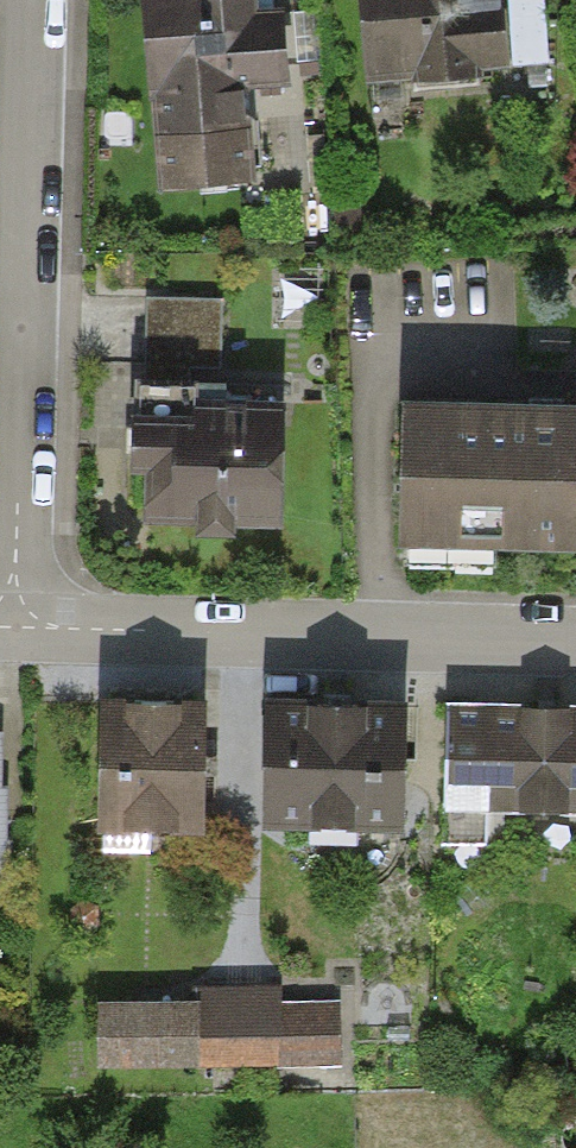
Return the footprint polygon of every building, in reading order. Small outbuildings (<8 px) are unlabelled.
[(155,194),(294,180),(276,0),(136,0),(155,194)] [(366,97),(503,86),(496,0),(358,0),(366,97)] [(151,286),(154,342),(226,339),(223,283),(151,286)] [(399,543),(575,545),(575,401),(401,399),(399,543)] [(282,523),(283,402),(133,400),(132,522),(282,523)] [(208,700),(93,699),(92,837),(207,839),(208,700)] [(409,704),(263,703),(261,830),(408,832),(409,704)] [(450,709),(448,814),(575,815),(575,710),(450,709)] [(288,990),(288,971),(223,973),(226,1055),(346,1050),(344,988),(288,990)] [(200,1047),(200,975),(102,974),(102,1046),(200,1047)]
